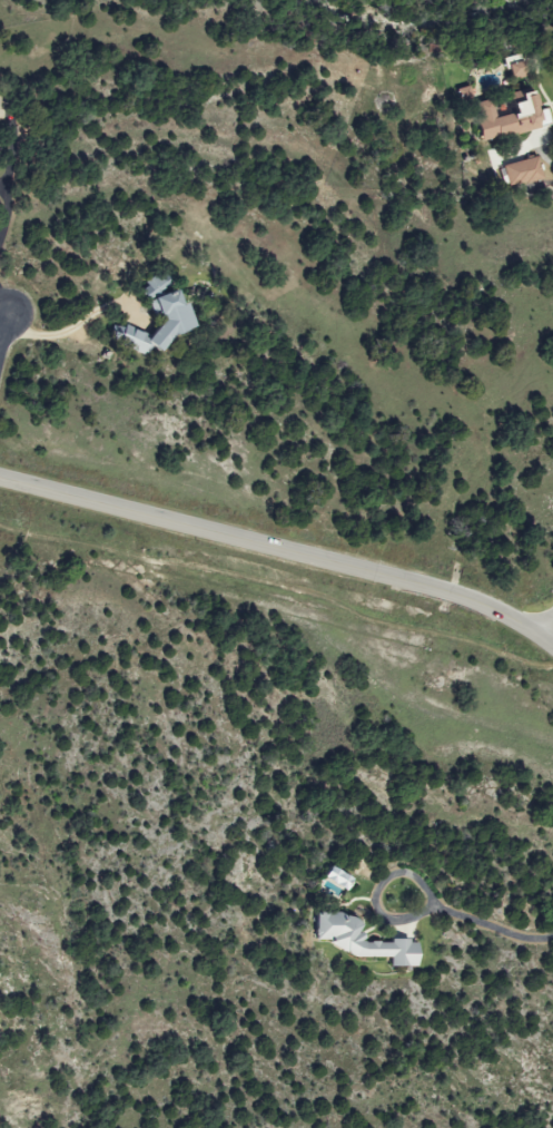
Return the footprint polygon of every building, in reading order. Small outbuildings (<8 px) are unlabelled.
[(523,75),(518,60),(501,66),(506,81),(523,75)] [(547,124),(542,108),(531,112),(525,91),(511,95),(513,101),(504,104),(507,114),(493,118),(488,99),(468,105),(480,144),(547,124)] [(540,179),(535,157),(500,165),(505,186),(540,179)] [(188,328),(174,292),(167,289),(164,282),(152,277),(140,281),(144,292),(142,293),(154,322),(151,330),(142,334),(120,324),(110,328),(106,338),(142,355),(159,348),(163,339),(188,328)] [(347,890),(352,877),(327,867),(322,880),(347,890)] [(414,966),(414,940),(358,941),(357,914),(312,915),(312,952),(388,951),(388,966),(414,966)]
